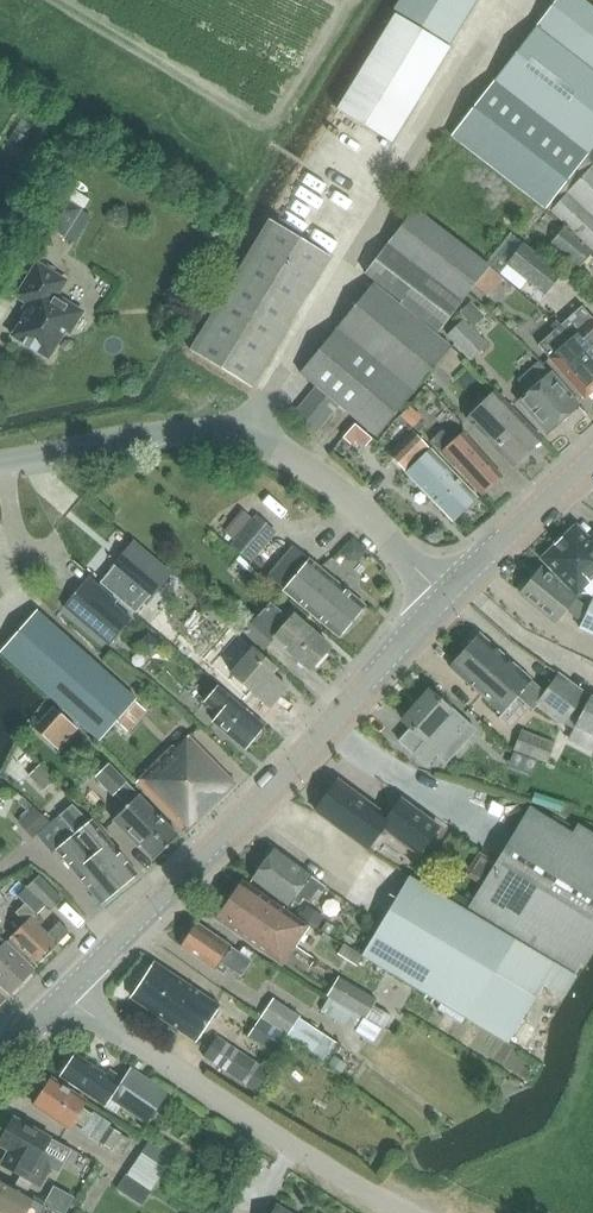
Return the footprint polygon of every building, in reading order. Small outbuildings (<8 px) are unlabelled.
[(475,0),(401,0),(394,11),(448,44),(475,0)] [(582,0),(557,0),(536,27),(592,71),(592,9),(582,0)] [(448,50),(394,17),(336,112),(390,145),(448,50)] [(534,30),(492,85),(587,158),(592,150),(592,71),(536,27),(534,30)] [(587,158),(492,85),(451,137),(546,210),(587,158)] [(550,212),(592,166),(587,158),(546,210),(550,212)] [(550,212),(592,252),(592,166),(550,212)] [(333,225),(341,214),(317,197),(324,187),(304,173),(277,213),(330,249),(342,231),(333,225)] [(84,209),(90,200),(70,188),(64,196),(84,209)] [(60,195),(43,222),(65,235),(81,209),(81,208),(60,195)] [(399,302),(425,322),(437,331),(460,301),(461,302),(489,266),(414,208),(386,245),(387,245),(365,274),(400,300),(399,302)] [(270,220),(208,322),(190,351),(251,388),(330,257),(270,220)] [(592,255),(592,252),(564,228),(550,244),(581,269),(592,255)] [(543,296),(560,275),(510,235),(487,264),(521,291),(527,283),(543,296)] [(30,304),(20,322),(12,336),(49,359),(66,331),(69,333),(82,313),(56,297),(66,282),(37,264),(17,297),(30,304)] [(103,279),(90,299),(100,305),(112,285),(103,279)] [(371,287),(300,374),(317,387),(294,414),(316,431),(338,405),(377,437),(452,348),(371,287)] [(473,327),(483,317),(470,304),(460,314),(473,327)] [(558,322),(553,326),(556,330),(539,345),(550,357),(548,358),(584,399),(592,391),(592,320),(581,307),(561,325),(558,322)] [(488,347),(464,322),(448,338),(472,363),(488,347)] [(561,387),(549,374),(539,362),(517,381),(528,393),(518,401),(545,432),(576,405),(561,387)] [(541,439),(507,405),(495,392),(467,421),(479,433),(513,467),(541,439)] [(424,426),(417,420),(420,416),(410,407),(400,418),(418,433),(424,426)] [(340,436),(357,451),(370,437),(353,422),(340,436)] [(444,431),(430,444),(453,469),(454,468),(479,496),(502,476),(476,448),(477,447),(464,433),(454,442),(444,431)] [(412,432),(388,455),(453,521),(477,498),(412,432)] [(253,521),(235,543),(233,547),(247,558),(270,530),(256,518),(253,521)] [(574,594),(592,594),(592,541),(577,525),(541,560),(574,594)] [(68,558),(135,615),(170,572),(134,542),(135,541),(121,529),(68,558)] [(273,581),(284,590),(338,635),(364,604),(310,559),(306,564),(295,555),(273,581)] [(586,607),(541,570),(521,594),(555,622),(566,609),(577,618),(586,607)] [(63,606),(74,615),(110,646),(132,619),(96,588),(86,580),(63,606)] [(592,635),(592,599),(580,629),(592,635)] [(244,632),(264,649),(273,638),(310,669),(329,646),(292,616),(289,620),(268,603),(244,632)] [(136,700),(37,611),(1,652),(100,740),(136,700)] [(480,635),(464,653),(516,698),(531,711),(538,703),(562,724),(585,698),(560,676),(545,692),(480,635)] [(231,674),(270,706),(284,688),(271,677),(276,670),(251,650),(231,674)] [(502,714),(516,698),(464,653),(451,668),(502,714)] [(212,723),(242,750),(261,728),(217,690),(205,704),(218,716),(212,723)] [(410,728),(398,741),(426,766),(437,755),(446,764),(476,730),(453,710),(451,712),(428,692),(402,721),(410,728)] [(574,727),(567,741),(592,754),(592,697),(591,695),(574,727)] [(79,729),(56,708),(36,729),(59,751),(79,729)] [(524,732),(517,751),(547,762),(553,743),(524,732)] [(172,747),(136,783),(185,833),(234,785),(188,737),(175,749),(172,747)] [(178,836),(164,821),(108,764),(95,777),(114,796),(116,794),(128,806),(114,820),(139,846),(141,844),(156,859),(178,836)] [(40,766),(30,776),(44,790),(54,780),(40,766)] [(338,780),(315,811),(367,849),(383,828),(419,854),(439,827),(402,800),(388,818),(338,780)] [(533,797),(530,807),(559,816),(563,807),(533,797)] [(79,842),(118,890),(138,874),(112,843),(109,846),(90,823),(72,806),(58,817),(65,825),(79,842)] [(561,962),(579,972),(592,948),(592,833),(579,824),(574,833),(528,806),(469,908),(561,962)] [(51,823),(33,808),(18,822),(33,839),(37,835),(51,823)] [(37,835),(52,854),(57,850),(101,904),(118,890),(79,842),(65,825),(58,817),(51,823),(37,835)] [(317,891),(321,894),(326,887),(274,849),(252,879),(288,905),(292,900),(298,904),(303,897),(308,902),(317,891)] [(542,985),(554,965),(410,877),(362,956),(507,1042),(542,985)] [(45,907),(50,912),(60,902),(36,878),(26,888),(45,907)] [(242,882),(229,901),(297,947),(311,926),(296,916),(295,918),(242,882)] [(17,898),(24,904),(36,917),(45,907),(26,888),(17,898)] [(269,955),(291,956),(297,947),(229,901),(217,919),(269,955)] [(26,924),(11,938),(37,964),(67,934),(57,924),(46,934),(39,927),(42,923),(36,917),(24,904),(15,913),(26,924)] [(301,917),(317,927),(323,917),(308,907),(301,917)] [(219,966),(241,980),(252,964),(199,928),(184,949),(216,971),(219,966)] [(11,993),(33,970),(6,944),(0,950),(0,983),(11,993)] [(356,967),(363,957),(343,944),(337,954),(356,967)] [(131,998),(195,1042),(220,1006),(156,962),(131,998)] [(332,997),(368,1019),(375,1007),(378,1002),(342,980),(332,997)] [(329,998),(321,1012),(374,1043),(382,1029),(363,1018),(329,998)] [(274,999),(262,1018),(287,1035),(299,1017),(300,1016),(274,999)] [(368,1019),(383,1028),(390,1016),(375,1007),(368,1019)] [(287,1035),(325,1061),(337,1043),(299,1017),(287,1035)] [(260,1020),(249,1038),(271,1053),(282,1035),(260,1020)] [(203,1057),(259,1095),(272,1074),(217,1036),(203,1057)] [(106,1104),(108,1101),(122,1079),(115,1074),(112,1078),(77,1055),(63,1077),(106,1104)] [(335,1056),(329,1064),(341,1072),(346,1065),(335,1056)] [(130,1066),(122,1079),(108,1101),(149,1125),(169,1093),(130,1066)] [(90,1114),(80,1108),(85,1101),(52,1079),(34,1106),(67,1128),(72,1121),(81,1127),(90,1114)] [(0,1144),(0,1148),(9,1153),(1,1166),(40,1188),(51,1170),(47,1156),(43,1154),(52,1139),(14,1119),(0,1144)] [(111,1145),(120,1132),(109,1125),(98,1141),(109,1148),(111,1145)] [(239,1162),(250,1147),(237,1138),(227,1153),(239,1162)] [(126,1174),(151,1191),(166,1169),(141,1152),(126,1174)] [(1,1212),(42,1212),(46,1206),(33,1199),(34,1198),(0,1179),(0,1212),(1,1212)] [(52,1205),(66,1212),(67,1212),(75,1200),(60,1192),(52,1205)]
